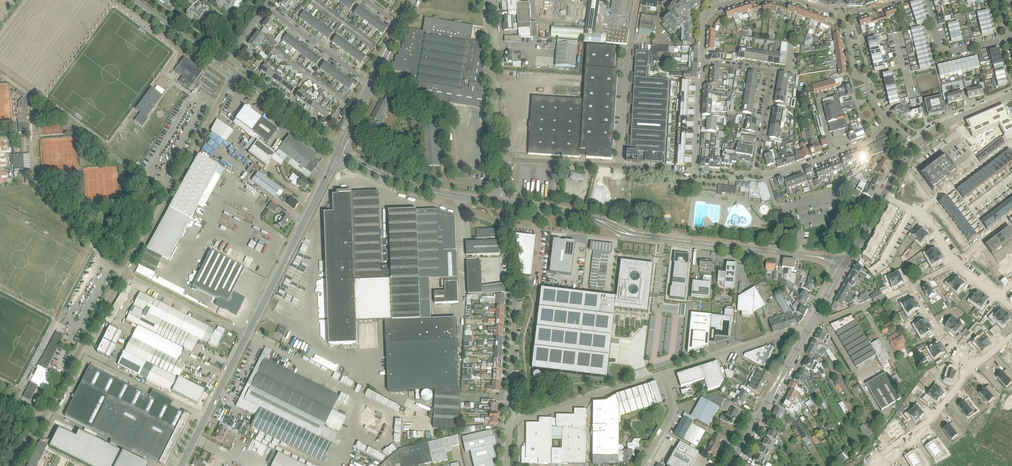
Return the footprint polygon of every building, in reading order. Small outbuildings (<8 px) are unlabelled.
[(210,3),(215,7),(216,6),(223,12),(227,7),(232,11),(231,11),(238,3),(235,0),(213,0),(210,3)] [(289,0),(282,0),(279,3),(288,10),(290,6),(291,7),(293,3),(289,0)] [(355,3),(350,0),(345,6),(350,10),(355,3)] [(518,23),(518,24),(531,23),(529,3),(521,3),(521,0),(502,0),(502,4),(503,10),(508,10),(508,11),(517,11),(518,14),(518,23)] [(601,43),(607,4),(609,4),(609,0),(589,0),(584,33),(583,42),(601,43)] [(612,43),(627,44),(629,30),(623,29),(628,0),(612,0),(606,43),(612,43)] [(663,21),(674,34),(682,27),(684,29),(683,44),(692,45),(693,26),(689,22),(688,22),(688,20),(690,20),(690,17),(688,17),(688,15),(690,15),(700,6),(700,0),(691,0),(691,1),(687,6),(681,0),(677,0),(667,9),(672,15),(671,16),(670,15),(663,21)] [(921,4),(921,2),(924,1),(924,0),(920,0),(910,4),(911,8),(922,5),(921,4)] [(195,8),(186,1),(182,5),(186,9),(180,16),(185,20),(186,18),(193,24),(197,19),(202,24),(202,23),(208,15),(203,11),(202,12),(198,8),(197,8),(196,7),(195,8)] [(747,12),(756,9),(756,7),(752,8),(751,3),(745,5),(747,12)] [(768,3),(756,7),(756,9),(763,7),(764,12),(769,11),(770,11),(770,3),(768,3)] [(785,8),(772,3),(770,3),(770,11),(771,11),(776,12),(778,8),(779,8),(777,15),(782,16),(783,12),(780,12),(781,9),(784,10),(785,8)] [(922,5),(911,8),(913,12),(923,9),(922,6),(926,5),(925,3),(921,4),(922,5)] [(788,9),(785,8),(784,10),(793,13),(796,6),(790,4),(788,9)] [(297,16),(304,7),(300,5),(294,14),(297,16)] [(312,15),(316,8),(319,11),(321,8),(316,5),(315,7),(310,13),(312,15)] [(744,19),(742,13),(747,12),(745,5),(738,7),(742,20),(744,19)] [(359,6),(354,13),(359,17),(364,10),(359,6)] [(798,15),(794,24),(796,25),(802,9),(796,6),(793,13),(798,15)] [(738,15),(740,20),(742,20),(738,7),(731,9),(733,16),(738,15)] [(923,9),(913,12),(914,17),(924,14),(924,13),(923,10),(927,9),(926,8),(923,9)] [(722,25),(723,23),(720,21),(721,20),(733,16),(731,9),(725,11),(727,16),(720,18),(717,21),(719,22),(722,25)] [(796,25),(798,25),(802,16),(806,18),(809,11),(802,9),(796,25)] [(881,23),(886,21),(885,19),(892,17),(890,9),(885,11),(886,16),(878,19),(879,21),(880,20),(881,23)] [(987,11),(977,13),(978,18),(988,15),(988,12),(991,11),(991,9),(987,10),(987,11)] [(359,17),(364,20),(368,13),(364,10),(359,17)] [(304,11),(299,18),(304,22),(309,15),(304,11)] [(518,23),(518,14),(517,11),(508,11),(509,16),(505,17),(505,23),(506,23),(512,23),(513,24),(518,23)] [(811,20),(809,26),(811,26),(816,13),(809,11),(806,18),(811,20)] [(924,13),(924,14),(914,17),(916,21),(926,18),(926,17),(925,15),(928,13),(928,12),(924,13)] [(368,13),(364,20),(368,24),(373,17),(368,13)] [(813,31),(814,27),(813,27),(815,21),(820,23),(822,16),(816,13),(811,26),(809,30),(813,31)] [(340,14),(337,17),(344,22),(345,20),(341,17),(342,15),(340,14)] [(653,30),(655,16),(642,14),(639,35),(652,37),(653,30)] [(992,16),(992,14),(988,15),(978,18),(979,22),(989,20),(989,19),(989,16),(992,16)] [(309,15),(304,22),(309,25),(314,18),(309,15)] [(820,23),(831,27),(832,27),(834,26),(833,26),(826,23),(828,18),(822,16),(820,23)] [(866,25),(867,25),(879,21),(878,19),(871,21),(869,16),(864,18),(866,25)] [(926,17),(926,18),(916,21),(917,25),(927,22),(926,19),(930,18),(929,16),(926,17)] [(373,17),(368,24),(373,27),(378,21),(373,17)] [(314,18),(309,25),(314,29),(319,22),(314,18)] [(993,20),(993,18),(989,19),(989,20),(979,22),(980,27),(990,24),(990,23),(990,21),(993,20)] [(264,27),(261,31),(265,34),(270,27),(274,30),(276,27),(273,24),(267,19),(262,26),(264,27)] [(337,24),(334,28),(338,31),(342,24),(335,19),(334,21),(337,24)] [(487,110),(487,102),(486,86),(485,86),(486,79),(484,79),(485,72),(486,72),(483,71),(485,65),(485,64),(483,64),(484,57),(485,57),(482,56),(484,50),(484,49),(482,49),(483,42),(471,40),(473,27),(426,19),(423,31),(409,29),(408,36),(406,36),(405,43),(403,42),(402,50),(399,49),(398,56),(396,56),(395,63),(392,63),(391,70),(402,72),(409,73),(409,75),(406,74),(405,80),(408,81),(419,83),(417,97),(416,97),(416,98),(488,110),(487,110)] [(959,26),(958,22),(953,23),(953,20),(948,21),(949,24),(947,24),(948,28),(945,29),(945,30),(949,30),(949,29),(959,26)] [(373,27),(378,31),(383,24),(378,21),(373,27)] [(717,24),(719,22),(717,21),(715,23),(713,30),(708,30),(707,36),(715,36),(715,30),(717,24)] [(319,22),(314,29),(318,32),(323,26),(319,22)] [(512,23),(506,23),(506,26),(504,26),(504,30),(513,30),(513,29),(518,29),(519,29),(519,37),(521,37),(531,38),(531,28),(531,23),(518,24),(518,23),(513,24),(512,23)] [(990,24),(980,27),(981,31),(991,29),(991,28),(991,25),(994,24),(994,23),(990,23),(990,24)] [(383,34),(388,28),(383,24),(378,31),(383,34)] [(318,32),(323,36),(328,29),(323,26),(318,32)] [(551,36),(583,39),(584,28),(552,26),(551,36)] [(832,27),(832,28),(834,41),(842,40),(841,33),(835,34),(834,27),(834,26),(832,27)] [(921,27),(911,30),(912,34),(922,32),(922,31),(922,28),(925,28),(925,26),(921,27)] [(959,26),(949,29),(949,30),(949,32),(946,33),(946,35),(950,34),(950,33),(960,31),(959,26)] [(991,28),(991,29),(981,31),(982,35),(992,33),(992,30),(995,29),(995,27),(991,28)] [(328,39),(333,33),(328,29),(323,36),(328,39)] [(923,36),(923,35),(923,33),(926,32),(926,30),(922,31),(922,32),(912,34),(913,38),(923,36)] [(285,33),(281,31),(274,40),(277,43),(285,33)] [(961,35),(960,31),(950,33),(950,34),(950,37),(947,37),(947,39),(951,38),(961,35)] [(254,38),(253,37),(253,38),(260,43),(262,39),(265,41),(267,39),(257,32),(255,34),(256,35),(254,38)] [(282,41),(287,45),(292,38),(287,34),(282,41)] [(914,43),(924,40),(924,37),(927,36),(927,35),(923,35),(923,36),(913,38),(914,43)] [(961,35),(951,38),(951,41),(948,42),(948,44),(952,43),(952,42),(962,40),(961,35)] [(337,36),(332,42),(337,46),(342,39),(337,36)] [(813,44),(814,38),(807,36),(805,42),(804,45),(813,44)] [(881,41),(881,37),(867,40),(868,43),(865,44),(866,46),(869,45),(869,44),(879,42),(881,41)] [(248,44),(252,47),(258,51),(260,48),(257,46),(260,43),(253,38),(253,39),(251,41),(248,44)] [(275,46),(277,43),(274,40),(271,38),(268,42),(275,46)] [(292,48),(297,41),(292,38),(287,45),(292,48)] [(342,39),(337,46),(342,49),(347,43),(342,39)] [(924,40),(914,43),(915,47),(925,45),(925,44),(925,42),(928,41),(928,39),(924,40)] [(823,50),(829,49),(843,47),(842,40),(834,41),(834,42),(831,42),(831,46),(822,47),(820,48),(820,50),(823,50)] [(291,50),(295,53),(296,52),(302,45),(297,41),(292,48),(291,50)] [(780,56),(774,55),(773,63),(779,64),(786,65),(788,43),(781,42),(780,56)] [(870,49),(880,46),(879,42),(869,44),(869,45),(869,48),(866,48),(867,50),(870,49)] [(342,49),(347,53),(351,46),(347,43),(342,49)] [(925,45),(915,47),(916,52),(926,49),(926,46),(929,45),(929,43),(925,44),(925,45)] [(557,44),(555,66),(576,68),(577,45),(557,44)] [(814,44),(813,44),(804,45),(802,46),(801,53),(812,51),(817,50),(817,48),(814,48),(814,44)] [(302,45),(296,52),(301,55),(306,48),(302,45)] [(587,45),(584,100),(580,156),(586,156),(586,158),(612,159),(618,70),(615,69),(616,47),(587,45)] [(351,46),(347,53),(351,57),(356,50),(351,46)] [(682,51),(690,52),(690,54),(698,54),(698,49),(684,48),(684,46),(682,46),(682,51)] [(870,49),(870,52),(867,53),(868,54),(871,54),(871,53),(881,51),(880,46),(870,49)] [(844,54),(844,53),(843,47),(829,49),(829,51),(835,50),(836,55),(844,54)] [(241,54),(249,60),(252,57),(249,55),(251,52),(245,48),(241,54)] [(306,48),(301,55),(306,59),(311,52),(306,48)] [(926,49),(916,52),(917,56),(927,54),(927,53),(927,50),(930,50),(930,48),(926,49)] [(1000,54),(999,53),(999,51),(1002,50),(1002,48),(998,49),(998,50),(988,52),(989,57),(1000,54)] [(740,53),(735,53),(735,59),(739,60),(739,58),(745,59),(746,50),(740,49),(740,53)] [(356,50),(351,57),(356,60),(361,53),(356,50)] [(635,68),(648,68),(648,65),(649,65),(649,61),(650,51),(636,51),(633,50),(633,56),(636,56),(635,68)] [(267,56),(261,51),(258,55),(265,60),(267,56)] [(881,51),(871,53),(871,54),(871,56),(868,57),(869,59),(872,58),(882,55),(881,51)] [(306,59),(311,62),(316,56),(311,52),(306,59)] [(363,55),(362,54),(361,53),(356,60),(361,64),(368,54),(365,52),(363,55)] [(918,60),(928,58),(928,57),(928,55),(931,54),(931,52),(927,53),(927,54),(917,56),(918,60)] [(989,57),(990,61),(1001,58),(1000,58),(1000,55),(1003,54),(1003,53),(999,53),(1000,54),(989,57)] [(824,64),(825,64),(826,63),(845,61),(844,54),(836,55),(837,60),(824,62),(824,64)] [(973,54),(971,55),(972,58),(973,58),(975,69),(980,68),(977,57),(974,58),(973,54)] [(869,62),(870,63),(873,63),(873,62),(883,60),(882,55),(872,58),(872,61),(869,62)] [(969,55),(967,56),(968,59),(971,70),(975,69),(973,58),(972,58),(969,59),(969,55)] [(316,66),(321,59),(316,56),(311,62),(316,66)] [(968,59),(965,60),(964,56),(962,57),(963,60),(964,60),(966,71),(971,70),(968,59)] [(175,70),(183,76),(179,82),(189,89),(203,70),(194,63),(193,64),(185,57),(182,61),(175,70)] [(928,57),(928,58),(918,60),(919,65),(929,63),(929,62),(929,59),(932,58),(932,57),(928,57)] [(959,61),(962,72),(966,71),(964,60),(963,60),(961,61),(960,57),(958,58),(959,61)] [(1002,63),(1001,62),(1001,60),(1004,59),(1004,57),(1000,58),(1001,58),(990,61),(991,65),(1002,63)] [(954,62),(955,62),(957,73),(962,72),(959,61),(956,62),(955,58),(954,59),(954,62)] [(258,59),(254,64),(259,67),(263,63),(258,59)] [(950,63),(951,63),(953,74),(957,73),(955,62),(954,62),(952,63),(951,59),(949,60),(950,63)] [(870,66),(871,68),(874,67),(874,66),(884,64),(883,60),(873,62),(873,63),(873,65),(870,66)] [(945,61),(946,64),(949,75),(953,74),(951,63),(950,63),(947,64),(947,60),(945,61)] [(825,64),(825,66),(837,64),(838,69),(846,68),(845,61),(826,63),(825,64)] [(929,62),(929,63),(919,65),(920,69),(930,67),(930,63),(933,63),(933,61),(929,62)] [(942,65),(944,76),(945,78),(949,77),(949,75),(946,64),(943,65),(942,61),(940,62),(941,65),(942,65)] [(1003,67),(1002,67),(1002,64),(1005,63),(1005,61),(1001,62),(1002,63),(991,65),(992,70),(1003,67)] [(325,62),(320,69),(325,72),(330,66),(325,62)] [(942,65),(941,65),(939,66),(938,62),(936,63),(937,66),(940,77),(944,76),(942,65)] [(261,71),(266,75),(271,67),(269,65),(268,66),(266,64),(261,71)] [(884,64),(874,66),(874,67),(874,70),(871,70),(872,72),(875,71),(885,68),(884,64)] [(325,72),(330,76),(334,69),(330,66),(325,72)] [(993,74),(1004,72),(1003,71),(1003,68),(1006,68),(1006,66),(1002,67),(1003,67),(992,70),(993,74)] [(274,69),(271,67),(266,75),(271,78),(276,72),(273,70),(274,69)] [(646,79),(647,74),(648,68),(635,68),(635,73),(632,72),(632,78),(646,79)] [(830,79),(828,79),(828,81),(834,79),(834,77),(838,76),(847,75),(846,68),(838,69),(839,74),(833,75),(830,76),(830,79)] [(334,79),(339,73),(334,69),(330,76),(334,79)] [(1005,76),(1004,75),(1004,73),(1007,72),(1007,70),(1003,71),(1004,72),(993,74),(994,78),(1005,76)] [(318,73),(315,71),(312,75),(319,80),(320,78),(324,74),(321,72),(317,76),(316,76),(318,73)] [(276,72),(271,78),(276,82),(282,74),(279,72),(278,73),(276,72)] [(697,79),(697,74),(689,74),(670,72),(670,75),(679,76),(679,80),(686,81),(686,79),(697,79)] [(339,73),(334,79),(339,83),(344,76),(339,73)] [(884,80),(894,77),(893,73),(883,75),(883,79),(880,79),(881,81),(884,80)] [(284,76),(282,74),(276,82),(281,86),(286,79),(284,77),(284,76)] [(994,78),(995,82),(995,83),(1006,81),(1005,80),(1005,77),(1008,76),(1008,75),(1004,75),(1005,76),(994,78)] [(349,80),(344,76),(339,83),(344,86),(349,80)] [(881,84),(882,85),(885,85),(885,84),(895,82),(894,77),(884,80),(885,83),(881,84)] [(646,79),(632,78),(631,83),(634,83),(634,89),(668,91),(669,80),(646,79)] [(288,81),(286,79),(281,86),(286,90),(292,82),(289,80),(288,81)] [(834,79),(828,81),(812,85),(814,93),(836,87),(835,83),(834,79)] [(1009,81),(1009,79),(1005,80),(1006,81),(995,83),(996,87),(1007,85),(1006,82),(1009,81)] [(292,82),(286,90),(291,93),(296,87),(294,85),(295,83),(295,82),(293,80),(292,82)] [(349,90),(354,83),(349,80),(344,86),(349,90)] [(882,88),(883,90),(886,89),(886,88),(896,86),(895,82),(885,84),(885,85),(886,87),(882,88)] [(977,86),(978,88),(974,89),(976,97),(983,95),(982,89),(984,88),(983,82),(979,83),(979,86),(977,86)] [(956,101),(954,94),(950,94),(950,93),(947,93),(945,87),(951,85),(951,83),(945,85),(941,85),(943,93),(943,97),(947,96),(948,103),(956,101)] [(844,89),(837,91),(838,94),(852,90),(851,85),(843,87),(844,89)] [(886,88),(886,89),(887,92),(883,92),(884,94),(887,93),(897,90),(896,86),(886,88)] [(966,89),(968,98),(976,97),(974,89),(970,90),(970,88),(966,89)] [(631,93),(630,99),(668,101),(668,91),(634,89),(634,94),(631,93)] [(308,91),(307,91),(306,92),(304,90),(303,92),(300,90),(295,96),(300,100),(308,91)] [(840,97),(840,98),(846,97),(849,96),(854,95),(852,90),(838,94),(839,97),(840,97)] [(887,93),(888,96),(884,97),(885,99),(888,98),(888,97),(898,95),(897,90),(887,93)] [(957,91),(957,93),(954,94),(956,101),(963,100),(961,90),(957,91)] [(157,91),(140,113),(134,121),(142,127),(148,118),(147,117),(163,96),(157,91)] [(308,95),(310,93),(308,91),(300,100),(306,104),(311,97),(308,95)] [(839,99),(839,97),(838,94),(837,91),(834,91),(835,96),(834,96),(833,97),(831,97),(830,95),(827,96),(828,98),(823,99),(823,100),(829,127),(830,132),(847,128),(845,123),(843,113),(842,107),(839,99)] [(898,95),(888,97),(888,98),(889,100),(885,101),(886,103),(889,102),(899,99),(898,95)] [(580,157),(580,156),(584,100),(532,96),(528,154),(580,157)] [(788,104),(789,98),(788,98),(776,96),(775,102),(778,102),(777,105),(786,106),(786,103),(788,104)] [(313,99),(311,97),(306,104),(311,108),(317,100),(314,98),(313,99)] [(938,98),(930,100),(925,101),(927,111),(928,115),(931,115),(931,114),(942,112),(945,112),(942,97),(938,98)] [(17,108),(19,133),(21,133),(21,130),(27,130),(27,122),(26,117),(28,117),(27,98),(22,98),(23,108),(17,108)] [(633,109),(667,112),(668,101),(630,99),(630,104),(633,104),(633,109)] [(890,106),(892,106),(893,106),(901,104),(900,104),(899,99),(889,102),(890,105),(886,106),(887,107),(890,107),(890,106)] [(319,102),(317,100),(311,108),(316,111),(321,105),(318,103),(319,102)] [(376,111),(375,111),(372,118),(374,119),(373,119),(374,120),(375,119),(379,121),(388,103),(381,100),(377,107),(378,108),(376,111)] [(844,106),(842,107),(843,113),(848,112),(847,110),(852,109),(856,108),(856,106),(855,104),(847,106),(845,106),(844,106)] [(895,108),(894,110),(900,114),(903,110),(904,111),(906,109),(901,106),(902,105),(901,104),(893,106),(895,108)] [(324,105),(323,106),(321,105),(316,111),(321,115),(327,107),(324,105)] [(235,119),(233,122),(249,134),(251,131),(261,118),(245,106),(235,119)] [(328,110),(329,109),(327,107),(321,115),(326,119),(331,112),(328,110)] [(774,109),(773,115),(782,116),(783,111),(785,111),(785,108),(777,107),(777,109),(774,109)] [(968,122),(974,135),(999,124),(1004,134),(1011,130),(1011,127),(1007,118),(1008,118),(1008,116),(1007,117),(1003,108),(1003,107),(968,122)] [(917,113),(916,113),(917,118),(924,116),(922,108),(916,110),(917,113)] [(667,122),(667,112),(633,109),(632,115),(629,114),(629,120),(667,122)] [(906,119),(907,118),(908,119),(909,115),(911,112),(910,112),(906,109),(904,111),(903,110),(900,114),(906,119)] [(911,112),(909,115),(908,119),(909,119),(909,120),(917,118),(916,113),(917,113),(916,110),(911,111),(910,112),(911,112)] [(748,119),(747,125),(755,126),(756,120),(750,119),(751,117),(746,116),(744,115),(744,116),(744,119),(748,119)] [(822,138),(820,138),(822,147),(828,145),(827,144),(820,116),(817,117),(820,130),(822,138)] [(708,119),(707,125),(716,126),(716,121),(720,121),(720,118),(710,117),(709,119),(708,119)] [(261,118),(251,131),(268,143),(278,130),(261,118)] [(233,131),(221,122),(217,119),(211,131),(225,142),(233,131)] [(810,119),(807,120),(809,131),(811,137),(811,139),(817,154),(822,152),(819,144),(816,145),(814,138),(810,119)] [(666,132),(667,122),(629,120),(629,125),(632,125),(631,130),(666,132)] [(856,124),(852,125),(854,132),(857,139),(864,136),(860,124),(859,123),(856,124)] [(423,126),(426,166),(440,165),(437,125),(423,126)] [(754,132),(755,126),(747,125),(746,130),(742,129),(742,132),(741,132),(741,133),(748,134),(748,131),(754,132)] [(851,133),(848,134),(851,141),(857,139),(854,132),(852,125),(849,126),(851,133)] [(628,135),(628,141),(665,143),(666,132),(631,130),(631,136),(628,135)] [(781,133),(779,133),(770,132),(769,138),(775,139),(775,141),(782,142),(781,142),(782,139),(778,139),(778,137),(780,138),(781,133)] [(11,135),(0,136),(0,185),(14,184),(13,166),(14,166),(14,170),(23,169),(22,154),(12,155),(11,135)] [(278,150),(275,154),(284,161),(287,163),(308,179),(312,173),(320,162),(313,158),(314,157),(287,137),(285,141),(278,150)] [(882,140),(879,141),(883,152),(890,149),(887,143),(890,142),(888,137),(883,139),(884,140),(882,141),(882,140)] [(985,146),(982,137),(976,140),(980,149),(985,146)] [(726,144),(727,138),(724,138),(724,141),(723,144),(721,158),(721,160),(722,160),(722,163),(726,164),(732,165),(732,162),(736,163),(737,158),(737,157),(735,157),(736,154),(736,152),(725,150),(726,144)] [(977,156),(977,157),(977,158),(980,162),(1005,144),(1001,138),(981,152),(977,156)] [(817,154),(811,139),(808,141),(810,147),(809,148),(812,156),(817,154)] [(213,149),(209,147),(212,142),(209,140),(203,150),(211,154),(213,149)] [(257,141),(248,153),(266,166),(275,154),(257,141)] [(665,154),(665,153),(665,143),(628,141),(628,146),(630,146),(630,151),(646,152),(665,154)] [(875,144),(870,146),(871,149),(872,151),(874,155),(877,154),(882,152),(878,141),(874,143),(875,144)] [(367,146),(360,142),(357,148),(364,152),(367,146)] [(783,147),(787,165),(792,164),(792,163),(794,163),(794,156),(793,154),(790,155),(788,155),(785,142),(782,143),(783,147)] [(795,149),(796,157),(796,162),(811,156),(808,149),(806,149),(803,143),(800,145),(802,150),(796,152),(796,149),(795,149)] [(735,157),(737,157),(737,158),(738,158),(738,159),(739,161),(741,160),(741,159),(745,159),(745,161),(750,162),(750,156),(752,157),(754,147),(743,145),(738,144),(737,150),(736,150),(736,152),(736,154),(735,157)] [(773,150),(776,159),(778,167),(783,166),(780,157),(778,158),(777,152),(777,150),(775,149),(773,150)] [(855,151),(859,161),(864,159),(860,149),(855,151)] [(199,154),(217,164),(219,160),(201,150),(199,154)] [(776,159),(773,150),(770,151),(771,155),(765,156),(767,166),(774,164),(773,159),(776,159)] [(646,152),(630,151),(627,151),(627,161),(643,161),(646,161),(646,152)] [(855,151),(850,153),(853,161),(855,160),(856,162),(859,161),(855,151)] [(665,154),(646,152),(646,161),(648,161),(648,162),(664,163),(665,158),(665,154),(665,153),(665,154)] [(852,164),(851,162),(853,161),(850,153),(845,154),(849,165),(852,164)] [(870,164),(872,165),(885,172),(886,170),(887,171),(888,169),(887,168),(888,168),(886,167),(889,160),(884,157),(886,155),(884,153),(881,153),(880,154),(884,157),(880,166),(873,162),(873,163),(871,162),(870,164)] [(1001,156),(1008,165),(1011,162),(1011,161),(1005,153),(1001,156)] [(845,164),(846,166),(849,165),(845,154),(840,156),(843,165),(845,164)] [(169,208),(147,249),(138,265),(154,274),(163,257),(169,260),(220,167),(198,155),(169,208)] [(920,173),(933,191),(933,190),(936,188),(939,186),(942,184),(945,181),(948,179),(954,174),(957,172),(944,155),(941,157),(938,160),(935,162),(929,167),(926,169),(923,171),(920,173)] [(1001,156),(997,159),(1004,168),(1008,165),(1001,156)] [(997,159),(993,162),(1001,172),(1005,169),(1004,168),(997,159)] [(844,172),(840,161),(835,163),(838,172),(840,171),(841,173),(844,172)] [(993,162),(989,165),(996,174),(997,175),(1001,172),(993,162)] [(836,172),(838,172),(835,163),(830,165),(834,176),(837,175),(836,172)] [(830,175),(831,177),(834,176),(830,165),(825,167),(828,175),(830,175)] [(870,168),(872,168),(871,170),(878,174),(883,177),(883,176),(884,176),(885,174),(884,174),(885,172),(872,165),(870,168)] [(989,165),(985,168),(992,177),(996,174),(989,165)] [(812,173),(809,167),(804,169),(809,182),(813,180),(810,175),(810,174),(812,173)] [(827,178),(826,176),(828,175),(825,167),(820,169),(824,180),(827,178)] [(985,168),(981,171),(988,180),(992,177),(985,168)] [(821,181),(824,180),(820,169),(815,171),(818,179),(820,178),(821,181)] [(981,171),(977,175),(984,183),(988,180),(981,171)] [(280,189),(258,173),(252,181),(274,197),(276,194),(279,197),(283,192),(280,189)] [(584,176),(571,173),(570,179),(583,181),(584,176)] [(301,180),(293,174),(289,179),(292,181),(291,183),(297,187),(298,185),(304,190),(308,185),(301,180)] [(803,174),(798,176),(801,184),(804,183),(804,185),(807,184),(803,174)] [(977,175),(973,178),(980,186),(984,183),(977,175)] [(871,186),(870,186),(876,189),(882,179),(876,176),(871,186)] [(782,188),(785,187),(782,177),(774,179),(776,184),(772,186),(774,191),(778,189),(777,185),(779,185),(780,187),(781,188),(782,188)] [(782,177),(785,187),(786,187),(787,191),(790,190),(789,189),(792,188),(789,180),(784,181),(782,177)] [(973,178),(969,181),(976,190),(980,186),(973,178)] [(861,181),(859,185),(863,188),(865,189),(873,194),(876,189),(870,186),(871,186),(868,185),(866,183),(862,181),(861,181)] [(969,181),(965,184),(972,193),(972,192),(976,190),(969,181)] [(740,192),(749,193),(749,198),(761,199),(762,203),(771,200),(765,182),(756,185),(755,185),(755,182),(750,182),(750,184),(741,183),(740,192)] [(246,202),(251,205),(254,199),(255,199),(259,192),(252,189),(253,187),(247,184),(243,192),(252,197),(252,199),(249,197),(246,202)] [(965,184),(961,187),(968,196),(967,196),(968,197),(973,193),(972,192),(972,193),(965,184)] [(723,192),(736,194),(736,187),(718,185),(718,194),(722,195),(723,192)] [(859,185),(856,189),(860,192),(864,194),(863,194),(866,195),(864,199),(869,202),(873,194),(865,189),(863,188),(859,185)] [(961,187),(957,190),(963,199),(967,196),(968,196),(961,187)] [(381,271),(378,192),(338,193),(338,196),(333,196),(334,214),(325,214),(329,345),(357,344),(357,322),(385,321),(388,392),(415,391),(420,390),(436,390),(433,428),(458,429),(461,389),(458,389),(456,318),(431,319),(429,279),(431,279),(440,278),(441,288),(445,287),(445,292),(434,293),(435,304),(445,304),(445,303),(458,303),(457,277),(456,251),(455,215),(437,210),(389,212),(391,269),(387,270),(387,265),(382,266),(382,271),(381,271)] [(296,202),(297,201),(291,198),(287,195),(283,201),(294,210),(298,204),(296,202)] [(948,196),(939,202),(942,207),(951,200),(948,196)] [(951,200),(942,207),(946,211),(954,205),(951,200)] [(271,202),(267,208),(274,213),(278,207),(271,202)] [(1001,205),(1001,206),(1007,214),(1011,211),(1005,202),(1001,205)] [(889,204),(886,211),(896,217),(899,210),(889,204)] [(1000,204),(996,208),(996,209),(997,209),(1003,217),(1007,214),(1001,206),(1001,205),(1000,204)] [(954,205),(946,211),(949,216),(958,209),(954,205)] [(267,209),(262,216),(266,219),(271,212),(267,209)] [(958,209),(949,216),(952,220),(961,213),(958,209)] [(996,209),(993,212),(999,220),(1003,217),(997,209),(996,209)] [(886,211),(882,217),(892,223),(896,217),(886,211)] [(993,212),(989,215),(995,223),(999,220),(993,212)] [(961,213),(952,220),(956,224),(964,217),(961,213)] [(275,219),(275,222),(276,222),(274,225),(279,229),(281,226),(283,228),(287,222),(288,223),(290,220),(282,214),(280,216),(280,215),(277,216),(275,217),(275,219)] [(989,215),(984,218),(991,227),(995,223),(989,215)] [(882,217),(879,224),(889,229),(892,223),(882,217)] [(964,217),(956,224),(959,228),(968,222),(964,217)] [(984,218),(980,221),(987,230),(991,227),(984,218)] [(968,222),(959,228),(962,233),(971,226),(968,222)] [(879,224),(875,230),(876,231),(876,230),(885,235),(889,229),(879,224)] [(971,226),(962,233),(965,237),(974,230),(971,226)] [(913,231),(908,236),(915,242),(924,232),(920,227),(915,233),(913,231)] [(476,238),(473,241),(473,242),(466,242),(467,256),(500,255),(499,241),(492,241),(492,238),(495,238),(495,229),(476,229),(477,238),(476,238)] [(876,231),(872,237),(882,242),(886,236),(885,235),(876,230),(876,231)] [(974,230),(965,237),(969,242),(977,235),(974,230)] [(1004,231),(1000,235),(1006,243),(1011,239),(1004,231)] [(924,232),(915,242),(921,248),(926,243),(924,241),(929,236),(924,232)] [(536,236),(516,234),(522,275),(532,276),(536,236)] [(1000,235),(995,238),(1001,247),(1006,243),(1000,235)] [(872,237),(869,243),(879,249),(882,242),(872,237)] [(995,238),(990,242),(997,250),(1001,247),(995,238)] [(561,241),(561,240),(554,239),(550,273),(571,275),(575,242),(566,241),(565,242),(561,241)] [(990,242),(985,246),(992,254),(997,250),(990,242)] [(593,251),(589,286),(590,286),(590,289),(604,290),(604,288),(605,288),(609,253),(613,253),(614,245),(591,243),(590,251),(593,251)] [(869,243),(865,249),(875,255),(879,249),(869,243)] [(865,249),(862,256),(863,257),(866,258),(869,260),(872,261),(875,255),(865,249)] [(928,250),(922,253),(927,261),(939,254),(936,249),(930,252),(928,250)] [(218,299),(215,304),(236,315),(245,298),(233,292),(245,268),(211,250),(192,288),(196,290),(197,289),(218,299)] [(675,253),(674,263),(675,263),(689,265),(690,255),(675,253)] [(939,254),(927,261),(932,269),(938,266),(936,263),(942,260),(939,254)] [(852,270),(858,274),(861,275),(861,276),(865,278),(869,280),(870,277),(861,271),(863,267),(864,265),(860,259),(858,264),(856,263),(852,270)] [(542,289),(532,369),(607,378),(615,309),(648,313),(650,296),(647,296),(648,291),(650,292),(654,264),(621,260),(617,298),(542,289)] [(700,260),(700,267),(712,268),(713,261),(700,260)] [(787,280),(787,281),(795,285),(797,274),(796,274),(791,273),(792,268),(795,269),(796,261),(789,260),(788,274),(787,280)] [(481,262),(467,262),(468,296),(475,295),(474,295),(483,294),(486,294),(497,293),(504,292),(505,292),(504,285),(503,284),(482,287),(481,262)] [(724,287),(735,288),(737,264),(727,263),(720,262),(719,272),(718,282),(721,282),(721,284),(722,286),(725,286),(724,287)] [(775,263),(767,262),(766,270),(768,270),(768,272),(770,272),(771,271),(774,271),(775,263)] [(675,263),(673,274),(687,276),(689,265),(675,263)] [(901,269),(892,273),(898,286),(903,283),(901,277),(903,276),(901,269)] [(855,283),(855,282),(854,281),(858,274),(852,270),(845,283),(852,286),(853,286),(855,283)] [(762,273),(750,280),(755,287),(766,281),(762,273)] [(892,273),(884,277),(886,283),(889,282),(892,288),(898,286),(892,273)] [(673,275),(672,287),(686,289),(687,277),(687,276),(673,274),(673,275)] [(778,280),(782,285),(785,282),(787,281),(787,280),(781,279),(782,275),(779,274),(778,280)] [(808,279),(809,279),(806,284),(802,284),(801,287),(810,292),(814,285),(811,283),(813,281),(814,282),(816,279),(810,275),(808,279)] [(948,279),(944,283),(951,290),(960,280),(955,276),(950,281),(948,279)] [(960,280),(951,290),(958,296),(962,292),(960,290),(964,284),(960,280)] [(693,281),(691,297),(710,298),(711,283),(693,281)] [(796,285),(795,285),(787,281),(785,282),(788,286),(792,291),(793,289),(796,285)] [(851,290),(856,293),(857,290),(845,283),(841,291),(844,292),(845,291),(846,292),(847,290),(849,292),(851,290)] [(928,285),(923,288),(924,291),(923,292),(926,296),(927,296),(930,301),(938,296),(935,290),(932,291),(928,285)] [(126,286),(105,321),(111,325),(129,292),(131,288),(126,286)] [(671,287),(670,298),(685,299),(686,289),(672,287),(671,287)] [(766,306),(755,287),(739,297),(738,305),(737,311),(737,312),(742,312),(742,316),(753,317),(753,313),(766,306)] [(793,293),(794,294),(807,301),(809,296),(802,292),(801,294),(795,290),(794,290),(792,291),(793,293)] [(841,291),(838,295),(856,305),(859,304),(860,304),(856,302),(858,298),(855,296),(853,300),(847,297),(849,292),(847,290),(846,292),(845,291),(844,292),(841,291)] [(870,296),(872,299),(875,305),(885,299),(880,291),(870,296)] [(137,326),(131,338),(178,362),(184,349),(191,353),(198,339),(208,344),(208,345),(209,344),(216,348),(223,334),(140,292),(138,297),(126,320),(137,326)] [(780,292),(774,296),(784,314),(781,315),(769,319),(773,332),(796,325),(793,317),(794,316),(788,306),(785,300),(780,292)] [(971,296),(967,302),(974,307),(982,296),(977,292),(973,298),(971,296)] [(797,301),(804,305),(807,301),(794,294),(793,296),(798,299),(797,301)] [(849,308),(852,307),(856,305),(838,295),(831,307),(836,310),(839,305),(841,306),(844,301),(849,304),(849,305),(849,308)] [(982,296),(974,307),(982,312),(986,307),(984,305),(988,299),(982,296)] [(904,299),(898,302),(903,310),(915,303),(912,298),(906,301),(904,299)] [(915,303),(903,310),(908,318),(914,315),(912,312),(918,308),(915,303)] [(791,304),(788,306),(794,316),(799,324),(804,317),(808,310),(798,304),(795,310),(793,307),(791,304)] [(733,318),(733,313),(734,310),(732,310),(733,307),(727,307),(726,310),(725,310),(724,317),(711,316),(709,343),(715,343),(715,342),(730,338),(731,318),(733,318)] [(994,312),(988,318),(991,321),(993,319),(997,323),(1006,314),(1002,310),(997,315),(994,312)] [(709,343),(711,316),(711,315),(691,313),(688,352),(708,346),(709,343)] [(997,323),(996,324),(1003,331),(1007,326),(1005,324),(1011,319),(1010,318),(1011,317),(1008,314),(1007,315),(1006,314),(997,323)] [(950,321),(945,326),(950,331),(958,321),(951,315),(948,319),(950,321)] [(864,335),(853,316),(831,325),(857,369),(861,367),(859,365),(876,355),(869,342),(864,335)] [(918,321),(912,325),(916,333),(928,325),(925,320),(919,324),(918,321)] [(958,321),(950,331),(954,335),(963,325),(958,321)] [(281,335),(284,336),(287,329),(280,325),(277,330),(276,332),(281,335)] [(928,325),(916,333),(921,341),(927,337),(925,334),(932,331),(928,325)] [(109,327),(97,352),(109,359),(122,334),(109,327)] [(830,336),(829,335),(830,333),(826,327),(819,330),(815,338),(828,345),(828,344),(829,343),(828,342),(827,341),(829,341),(829,340),(830,340),(830,339),(830,338),(830,337),(830,336)] [(46,387),(48,387),(52,379),(51,378),(53,374),(46,371),(60,345),(65,336),(56,331),(48,348),(49,348),(48,350),(47,350),(42,358),(37,368),(38,368),(23,397),(30,401),(38,387),(45,390),(46,387)] [(897,332),(888,337),(891,343),(890,344),(891,346),(896,353),(900,351),(905,348),(903,344),(906,343),(902,337),(900,338),(897,332)] [(979,340),(987,349),(992,345),(984,336),(979,340)] [(131,338),(118,365),(146,379),(153,366),(178,379),(185,365),(178,362),(131,338)] [(978,338),(971,344),(975,349),(977,347),(982,353),(987,349),(979,340),(978,338)] [(822,357),(825,361),(830,358),(826,352),(822,346),(820,344),(818,343),(813,340),(809,349),(815,352),(822,357)] [(887,354),(879,340),(871,344),(870,342),(869,342),(876,355),(881,364),(890,358),(887,354)] [(931,343),(925,347),(929,355),(942,348),(938,342),(932,346),(931,343)] [(767,346),(745,354),(744,355),(759,364),(760,363),(765,366),(771,355),(770,354),(774,348),(769,345),(768,347),(767,346)] [(822,346),(826,352),(830,358),(834,365),(839,363),(830,350),(823,346),(822,346)] [(265,347),(236,406),(256,416),(251,426),(255,428),(323,463),(332,445),(318,437),(323,427),(338,434),(346,417),(332,410),(339,396),(270,361),(268,361),(270,357),(269,356),(272,351),(265,347)] [(942,348),(929,355),(933,360),(945,353),(942,348)] [(813,357),(814,355),(815,356),(817,358),(818,357),(821,359),(822,357),(815,352),(809,349),(806,354),(813,357)] [(729,358),(729,359),(736,362),(739,357),(734,354),(731,354),(729,358)] [(825,361),(824,361),(837,381),(839,385),(840,386),(842,385),(844,384),(844,383),(845,383),(834,365),(830,358),(825,361)] [(731,365),(733,367),(736,362),(729,359),(728,362),(728,364),(730,364),(731,365)] [(807,359),(803,366),(808,368),(813,371),(817,369),(821,376),(825,374),(817,361),(814,359),(813,362),(807,359)] [(699,388),(707,385),(708,390),(719,387),(723,380),(718,362),(705,366),(677,375),(681,387),(685,386),(687,390),(681,391),(683,398),(693,395),(691,390),(690,384),(697,382),(699,388)] [(767,380),(770,376),(763,372),(764,370),(755,365),(751,371),(754,372),(767,380)] [(146,379),(172,392),(178,379),(153,366),(146,379)] [(164,465),(166,465),(167,465),(168,465),(169,463),(168,462),(191,417),(184,413),(170,407),(173,402),(173,401),(169,399),(153,391),(150,397),(89,367),(81,383),(65,416),(69,418),(112,440),(110,443),(116,446),(130,453),(132,450),(159,463),(164,465)] [(806,379),(807,381),(811,388),(812,390),(815,388),(816,389),(819,386),(813,377),(810,378),(807,376),(809,372),(808,371),(803,368),(802,371),(801,371),(798,375),(806,379)] [(727,377),(731,379),(735,373),(734,373),(730,370),(728,369),(725,370),(727,377)] [(949,369),(946,380),(952,382),(953,379),(954,379),(956,375),(954,374),(955,371),(949,369)] [(765,384),(767,380),(754,372),(751,376),(754,378),(765,384)] [(886,373),(866,384),(882,411),(901,399),(886,373)] [(997,378),(1006,388),(1007,388),(1006,387),(1011,382),(1011,375),(1010,373),(1009,373),(1006,376),(1003,373),(997,378)] [(807,381),(806,379),(798,375),(797,375),(795,379),(794,380),(803,385),(805,385),(807,381)] [(752,381),(756,383),(755,385),(762,389),(765,384),(754,378),(752,381)] [(178,379),(172,392),(197,405),(204,391),(178,379)] [(611,465),(614,465),(619,465),(619,463),(624,463),(624,465),(629,465),(629,460),(633,460),(633,456),(635,456),(635,447),(639,448),(639,444),(639,443),(641,439),(634,439),(632,443),(628,443),(628,447),(628,451),(624,451),(624,449),(623,447),(622,446),(620,445),(619,445),(619,422),(624,422),(624,416),(663,404),(656,382),(616,395),(606,402),(594,401),(593,464),(606,464),(606,465),(611,465)] [(762,389),(755,385),(750,382),(747,387),(752,390),(752,389),(760,393),(762,389)] [(802,395),(805,394),(803,392),(797,388),(798,386),(791,382),(788,387),(802,395)] [(935,382),(930,390),(941,398),(944,393),(939,389),(941,387),(935,382)] [(730,391),(731,392),(732,392),(746,400),(751,391),(742,385),(740,389),(742,391),(741,393),(734,389),(732,388),(730,391)] [(845,394),(840,386),(839,385),(836,386),(837,389),(839,391),(840,392),(839,393),(841,397),(845,394)] [(979,393),(988,404),(988,403),(993,399),(995,401),(999,398),(1000,398),(992,389),(988,392),(985,388),(979,393)] [(796,392),(791,390),(788,396),(795,400),(797,396),(800,400),(800,401),(800,402),(802,401),(801,400),(801,399),(798,394),(796,392)] [(930,390),(922,400),(927,404),(931,399),(937,403),(941,398),(930,390)] [(732,392),(731,392),(729,396),(735,399),(733,403),(736,404),(741,407),(742,404),(743,405),(746,400),(732,392)] [(714,393),(702,396),(691,416),(709,426),(719,408),(720,409),(725,399),(714,393)] [(802,407),(799,403),(795,400),(788,396),(785,401),(797,407),(795,409),(794,411),(796,413),(799,414),(802,409),(801,408),(802,407)] [(792,406),(792,407),(795,409),(797,407),(785,401),(782,406),(786,408),(785,409),(789,411),(792,406)] [(958,406),(968,419),(967,416),(972,412),(974,414),(978,411),(979,412),(971,402),(967,405),(964,402),(959,406),(958,406)] [(917,403),(910,409),(919,419),(924,415),(920,410),(922,408),(917,403)] [(737,415),(739,412),(732,408),(729,414),(728,413),(726,417),(723,415),(721,419),(728,423),(728,422),(732,424),(736,418),(735,417),(737,415)] [(788,414),(781,410),(777,408),(771,419),(782,425),(788,414)] [(562,439),(562,449),(555,449),(555,465),(556,465),(556,463),(560,464),(586,464),(587,409),(575,409),(574,415),(556,415),(556,418),(556,430),(556,439),(562,439)] [(910,409),(903,415),(908,420),(910,418),(915,424),(919,419),(910,409)] [(674,434),(678,437),(697,447),(702,438),(707,429),(709,426),(691,416),(685,413),(683,416),(684,417),(674,434)] [(552,449),(552,439),(556,439),(556,430),(556,418),(539,418),(539,423),(527,423),(526,447),(522,447),(522,463),(552,464),(552,465),(555,465),(555,449),(552,449)] [(792,421),(801,436),(804,434),(798,423),(796,424),(794,420),(793,420),(792,421)] [(895,423),(890,427),(892,429),(891,430),(894,435),(895,434),(897,436),(902,433),(898,427),(900,425),(897,420),(894,422),(895,423)] [(867,423),(864,425),(870,435),(873,433),(867,423)] [(215,433),(213,437),(218,440),(222,442),(227,430),(233,433),(237,435),(238,431),(235,430),(225,425),(224,428),(220,426),(220,427),(218,430),(217,430),(215,433)] [(464,433),(475,431),(475,430),(484,428),(484,425),(463,428),(464,433)] [(859,427),(866,438),(870,435),(864,425),(859,427)] [(943,429),(943,430),(951,441),(952,440),(951,440),(957,435),(958,438),(963,435),(963,436),(964,435),(956,425),(956,426),(952,429),(949,425),(943,430),(943,429)] [(49,447),(87,465),(116,465),(122,452),(79,431),(76,437),(59,428),(49,447)] [(767,436),(770,437),(768,440),(774,443),(778,446),(778,445),(775,444),(777,441),(775,440),(778,435),(780,436),(782,433),(774,429),(773,432),(770,430),(767,436)] [(462,437),(466,452),(471,451),(493,446),(496,445),(492,430),(462,437)] [(718,444),(722,438),(715,434),(706,451),(715,456),(721,445),(718,444)] [(458,435),(432,441),(428,442),(432,462),(433,462),(433,463),(448,460),(447,453),(452,452),(451,447),(460,445),(458,435)] [(771,448),(774,443),(768,440),(766,439),(762,444),(766,446),(765,449),(769,451),(769,452),(773,454),(773,453),(772,453),(774,450),(771,448)] [(398,450),(393,454),(396,465),(400,464),(401,465),(417,465),(418,465),(425,465),(425,464),(432,462),(428,442),(425,443),(400,449),(398,450)] [(927,448),(936,461),(937,461),(935,458),(945,451),(947,455),(948,454),(941,444),(936,448),(934,444),(928,448),(927,448)] [(493,446),(471,451),(474,464),(492,459),(496,458),(493,446)] [(769,458),(766,456),(769,452),(769,451),(765,449),(761,447),(758,452),(762,454),(760,457),(765,459),(765,460),(769,462),(767,461),(769,458)] [(267,462),(273,464),(272,465),(304,465),(273,450),(267,462)] [(695,461),(676,451),(667,465),(692,465),(695,461)] [(148,465),(122,452),(116,465),(148,465)] [(393,454),(390,457),(380,465),(396,465),(395,465),(396,465),(393,454)] [(846,462),(842,454),(838,456),(842,464),(846,462)] [(907,458),(912,465),(918,465),(924,462),(925,464),(926,464),(920,455),(916,458),(914,454),(907,458)] [(753,460),(757,462),(756,465),(757,465),(766,465),(769,462),(765,460),(765,459),(760,457),(756,455),(753,460)]
